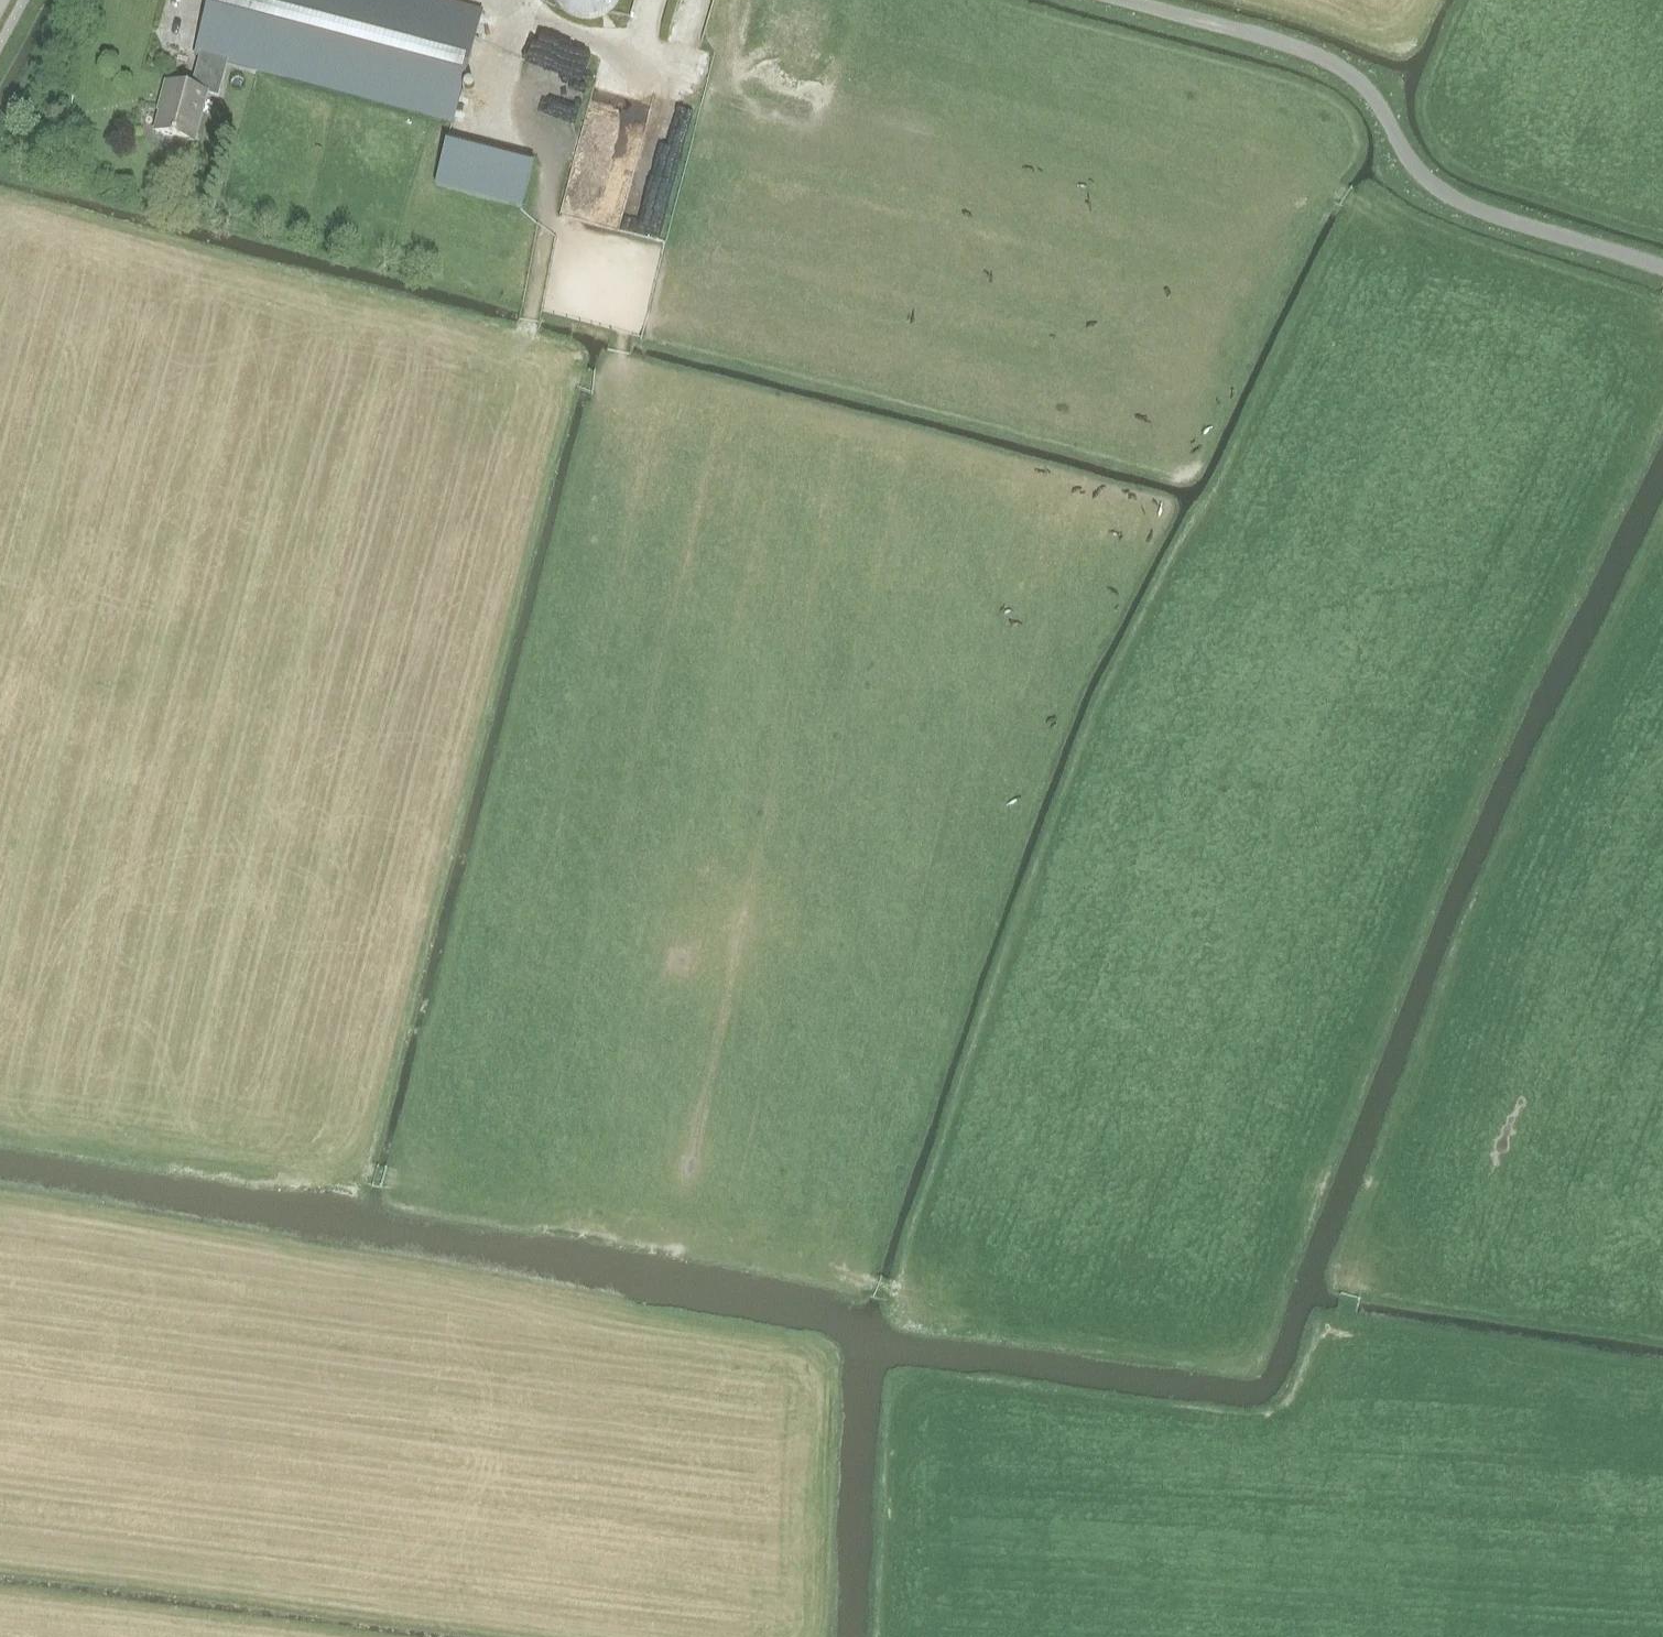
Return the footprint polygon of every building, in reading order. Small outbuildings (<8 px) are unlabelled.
[(196,53),(200,55),(191,89),(166,82),(159,110),(161,111),(156,131),(194,141),(207,94),(219,98),(228,62),(454,121),(483,11),(440,0),(210,0),(196,53)] [(554,5),(558,9),(562,13),(567,16),(572,19),(578,21),(583,21),(589,22),(595,21),(600,19),(606,17),(611,14),(615,10),(619,6),(622,1),(622,0),(552,0),(554,5)] [(573,77),(582,80),(591,57),(550,41),(530,93),(577,111),(583,96),(568,90),(573,77)] [(522,208),(535,162),(449,138),(436,185),(522,208)]
